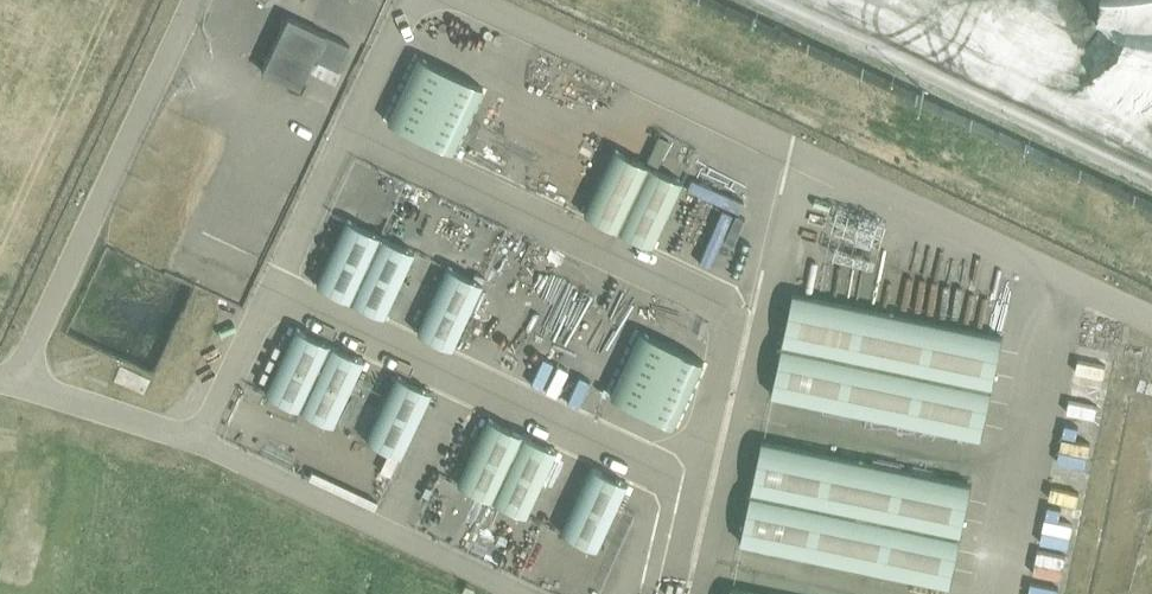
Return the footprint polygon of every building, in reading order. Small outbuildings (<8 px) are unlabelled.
[(314,56),(321,59),(316,69),(333,77),(349,44),(288,14),(261,70),(299,88),(314,56)] [(435,81),(406,146),(471,175),(500,110),(435,81)] [(652,249),(682,183),(614,152),(584,218),(652,249)] [(381,321),(411,255),(343,224),(313,289),(381,321)] [(415,335),(450,352),(481,286),(446,269),(415,335)] [(981,436),(1001,336),(794,293),(772,393),(981,436)] [(331,428),(362,362),(293,330),(263,395),(331,428)] [(611,346),(582,411),(647,440),(676,375),(611,346)] [(401,457),(431,393),(395,376),(365,441),(401,457)] [(527,520),(557,454),(490,423),(460,489),(527,520)] [(950,586),(970,486),(763,442),(740,542),(950,586)] [(595,552),(625,487),(590,470),(560,536),(595,552)]
